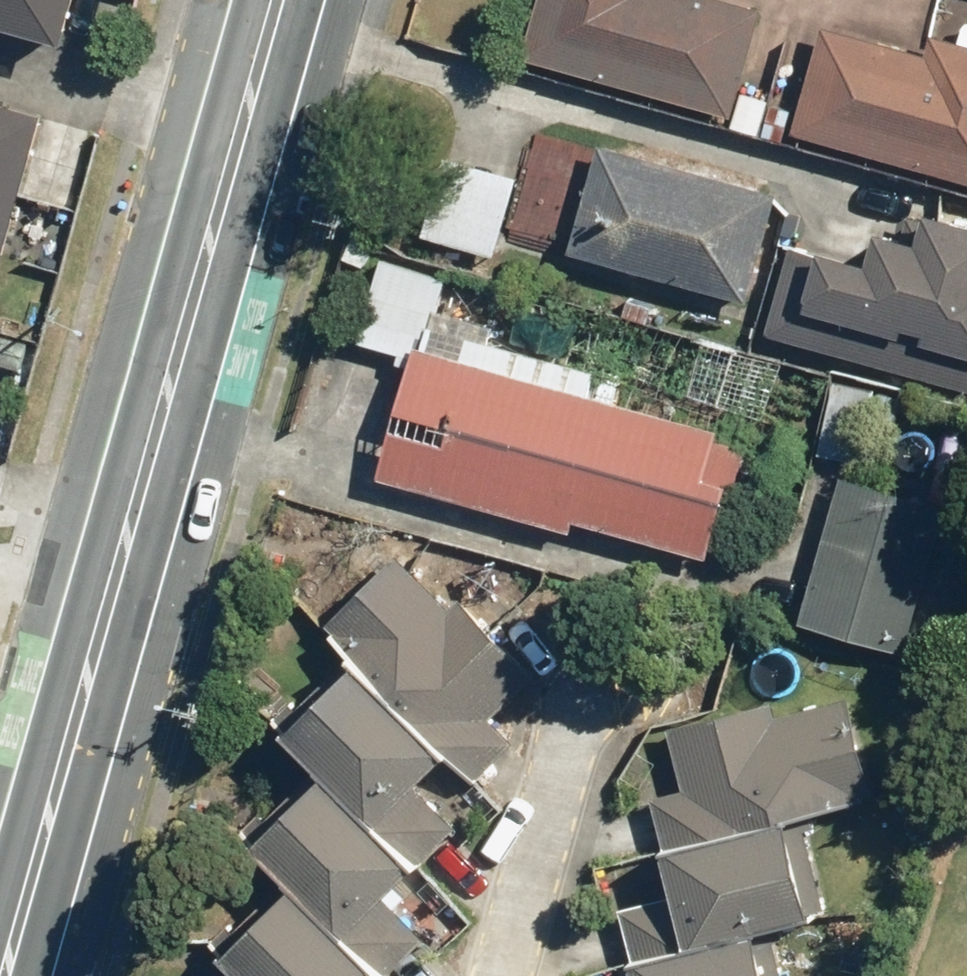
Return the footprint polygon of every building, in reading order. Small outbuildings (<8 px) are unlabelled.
[(90,24),(96,0),(0,0),(0,2),(90,24)] [(540,49),(749,102),(774,3),(761,0),(553,0),(540,49)] [(807,130),(966,174),(966,44),(808,0),(801,0),(777,84),(817,95),(807,130)] [(0,77),(0,239),(35,248),(75,96),(0,77)] [(793,190),(546,120),(530,176),(455,154),(432,233),(509,254),(517,225),(763,294),(793,190)] [(831,298),(966,333),(966,202),(953,199),(948,217),(904,206),(893,249),(847,237),(831,298)] [(594,373),(445,333),(458,282),(386,262),(362,350),(413,364),(383,476),(581,530),(583,521),(711,555),(743,436),(588,394),(594,373)] [(0,312),(0,367),(44,380),(59,330),(0,312)] [(889,387),(844,377),(827,450),(872,460),(889,387)] [(944,509),(841,480),(799,626),(901,656),(944,509)] [(390,560),(312,639),(346,672),(438,762),(464,786),(507,743),(484,720),(525,678),(454,609),(448,616),(390,560)] [(317,780),(405,868),(448,826),(411,789),(438,762),(346,672),(277,740),(317,780)] [(643,807),(656,860),(870,806),(844,707),(775,724),(769,704),(665,730),(683,797),(643,807)] [(365,975),(382,975),(416,941),(375,901),(405,868),(317,780),(242,856),(283,896),(365,975)] [(611,917),(624,968),(827,917),(803,823),(656,860),(667,903),(611,917)] [(283,896),(216,965),(227,975),(365,975),(283,896)] [(768,932),(624,968),(626,975),(779,975),(768,932)]
